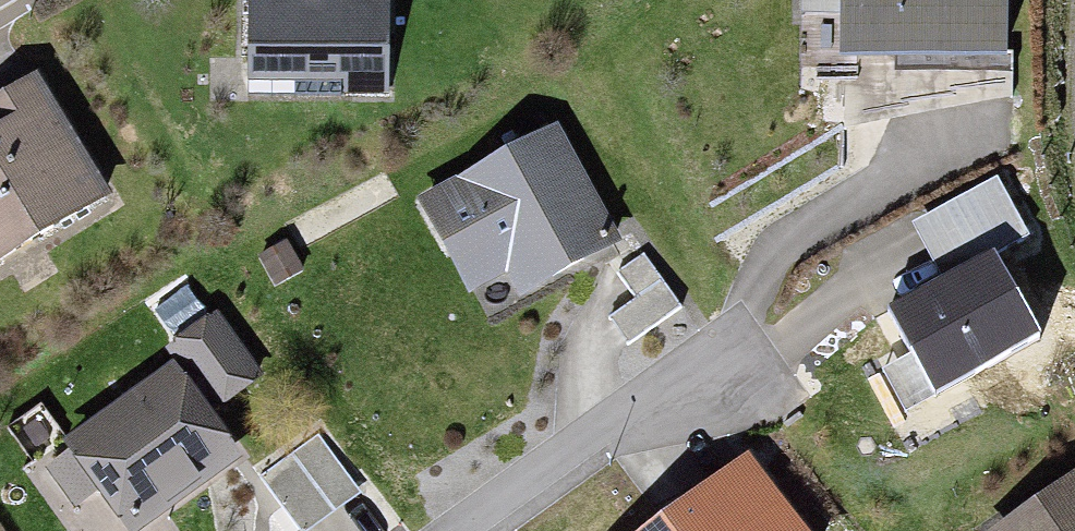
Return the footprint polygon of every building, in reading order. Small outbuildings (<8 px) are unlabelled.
[(246,81),(383,82),(384,0),(246,0),(246,81)] [(843,46),(1000,48),(1000,0),(844,0),(843,46)] [(101,197),(38,83),(0,103),(0,252),(101,197)] [(560,132),(418,206),(473,306),(508,284),(521,304),(621,247),(560,132)] [(876,365),(901,413),(1035,343),(997,270),(1044,246),(1003,169),(899,224),(935,293),(888,318),(905,350),(876,365)] [(633,307),(606,326),(625,354),(676,319),(638,264),(615,280),(633,307)] [(50,448),(112,530),(143,530),(238,461),(212,425),(266,383),(220,323),(165,363),(50,448)] [(262,480),(298,530),(330,530),(367,505),(320,439),(262,480)] [(658,530),(798,530),(751,465),(658,530)] [(986,530),(1074,530),(1074,479),(986,530)]
